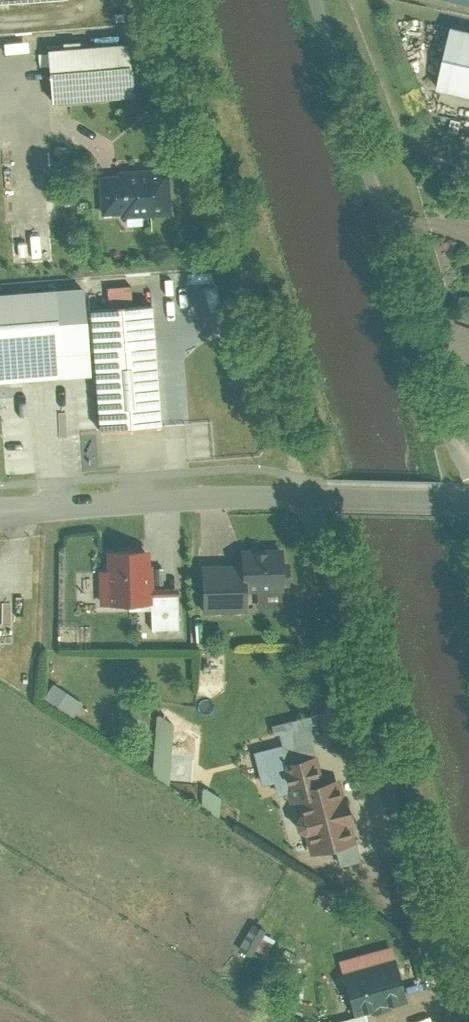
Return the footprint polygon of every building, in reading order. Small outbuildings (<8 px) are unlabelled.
[(448,24),(434,84),(468,92),(468,29),(448,24)] [(126,40),(44,45),(47,100),(130,95),(126,40)] [(172,167),(103,171),(105,216),(174,212),(172,167)] [(112,304),(139,304),(139,285),(113,284),(112,304)] [(0,293),(0,380),(63,375),(55,289),(0,293)] [(151,303),(83,308),(92,422),(160,417),(151,303)] [(280,586),(279,546),(242,547),(242,562),(243,587),(280,586)] [(145,548),(98,549),(99,601),(146,599),(146,587),(145,548)] [(242,562),(199,564),(200,606),(243,605),(243,587),(242,562)] [(147,626),(175,626),(174,586),(146,587),(146,599),(147,626)] [(57,683),(49,696),(77,714),(86,701),(57,683)] [(190,732),(155,714),(151,768),(184,791),(190,732)] [(278,742),(251,749),(264,795),(289,789),(281,761),(310,754),(306,739),(294,742),(289,725),(274,729),(278,742)] [(310,754),(281,761),(289,789),(295,812),(289,813),(294,832),(300,830),(306,854),(354,841),(329,748),(310,754)] [(394,957),(339,971),(349,1011),(405,997),(394,957)] [(333,1021),(373,1021),(370,1012),(333,1021)]
